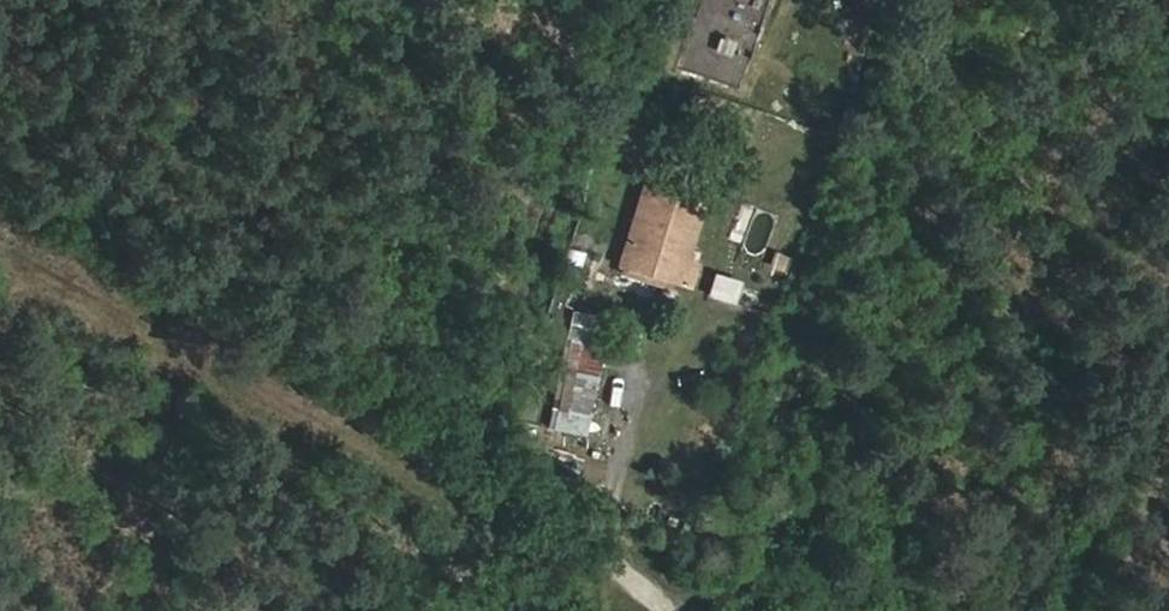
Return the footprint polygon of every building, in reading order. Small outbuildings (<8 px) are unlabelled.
[(706,202),(647,186),(625,267),(683,283),(706,202)] [(754,210),(746,248),(765,252),(773,214),(754,210)] [(711,272),(704,296),(732,304),(739,280),(711,272)] [(557,432),(597,436),(600,403),(594,402),(599,339),(566,336),(557,432)]
